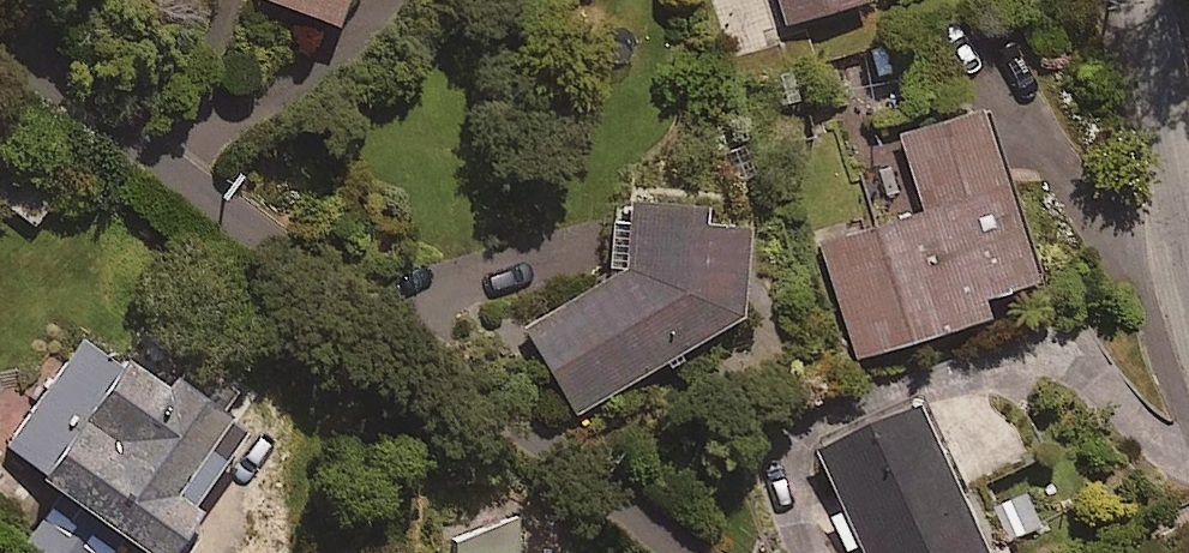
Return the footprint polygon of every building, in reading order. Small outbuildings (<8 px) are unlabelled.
[(328,30),(340,0),(249,0),(328,30)] [(789,29),(868,5),(866,0),(780,0),(789,29)] [(905,98),(896,61),(841,74),(849,111),(905,98)] [(1036,289),(985,116),(902,140),(925,219),(825,248),(859,363),(988,325),(982,305),(1036,289)] [(0,186),(0,204),(33,231),(58,200),(17,166),(0,186)] [(523,333),(573,421),(741,327),(740,236),(705,236),(704,212),(626,213),(627,275),(523,333)] [(120,548),(128,552),(181,552),(200,526),(191,519),(246,441),(172,389),(165,399),(84,343),(7,451),(53,484),(45,495),(55,501),(33,532),(63,552),(116,552),(120,548)] [(919,413),(819,458),(863,552),(984,552),(919,413)] [(453,552),(520,552),(519,521),(453,522),(453,552)]
